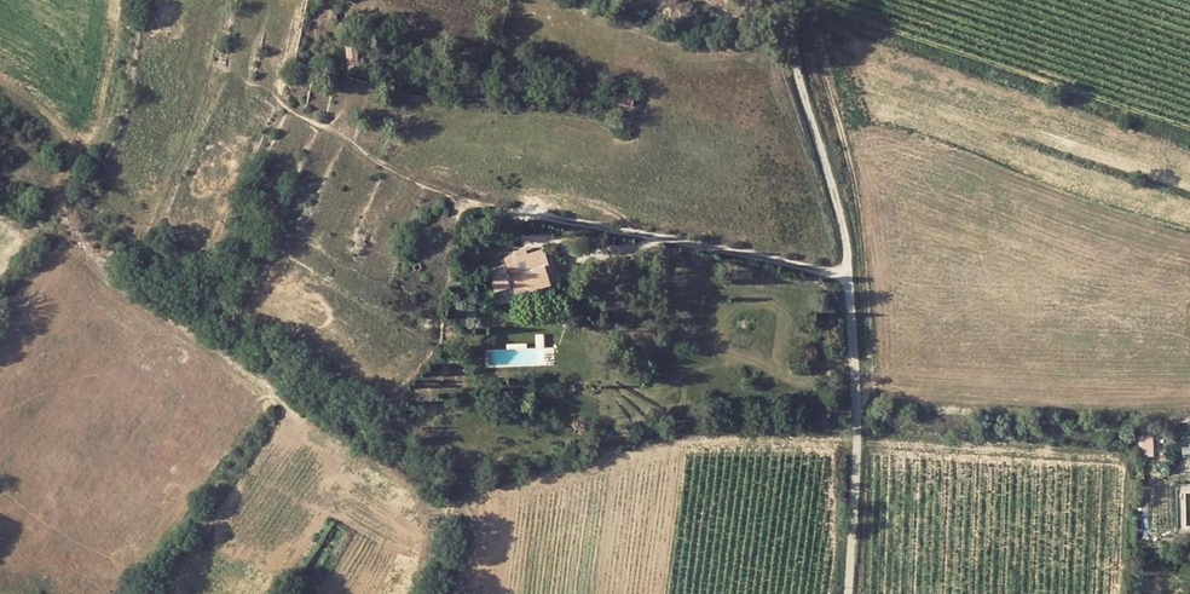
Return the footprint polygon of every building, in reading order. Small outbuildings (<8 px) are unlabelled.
[(360,68),(357,45),(346,45),(348,69),(360,68)] [(636,93),(622,91),(619,104),(634,106),(636,93)] [(543,245),(527,250),(504,257),(481,264),(487,282),(507,275),(512,291),(553,279),(543,245)] [(526,245),(502,252),(504,257),(527,250),(526,245)]
